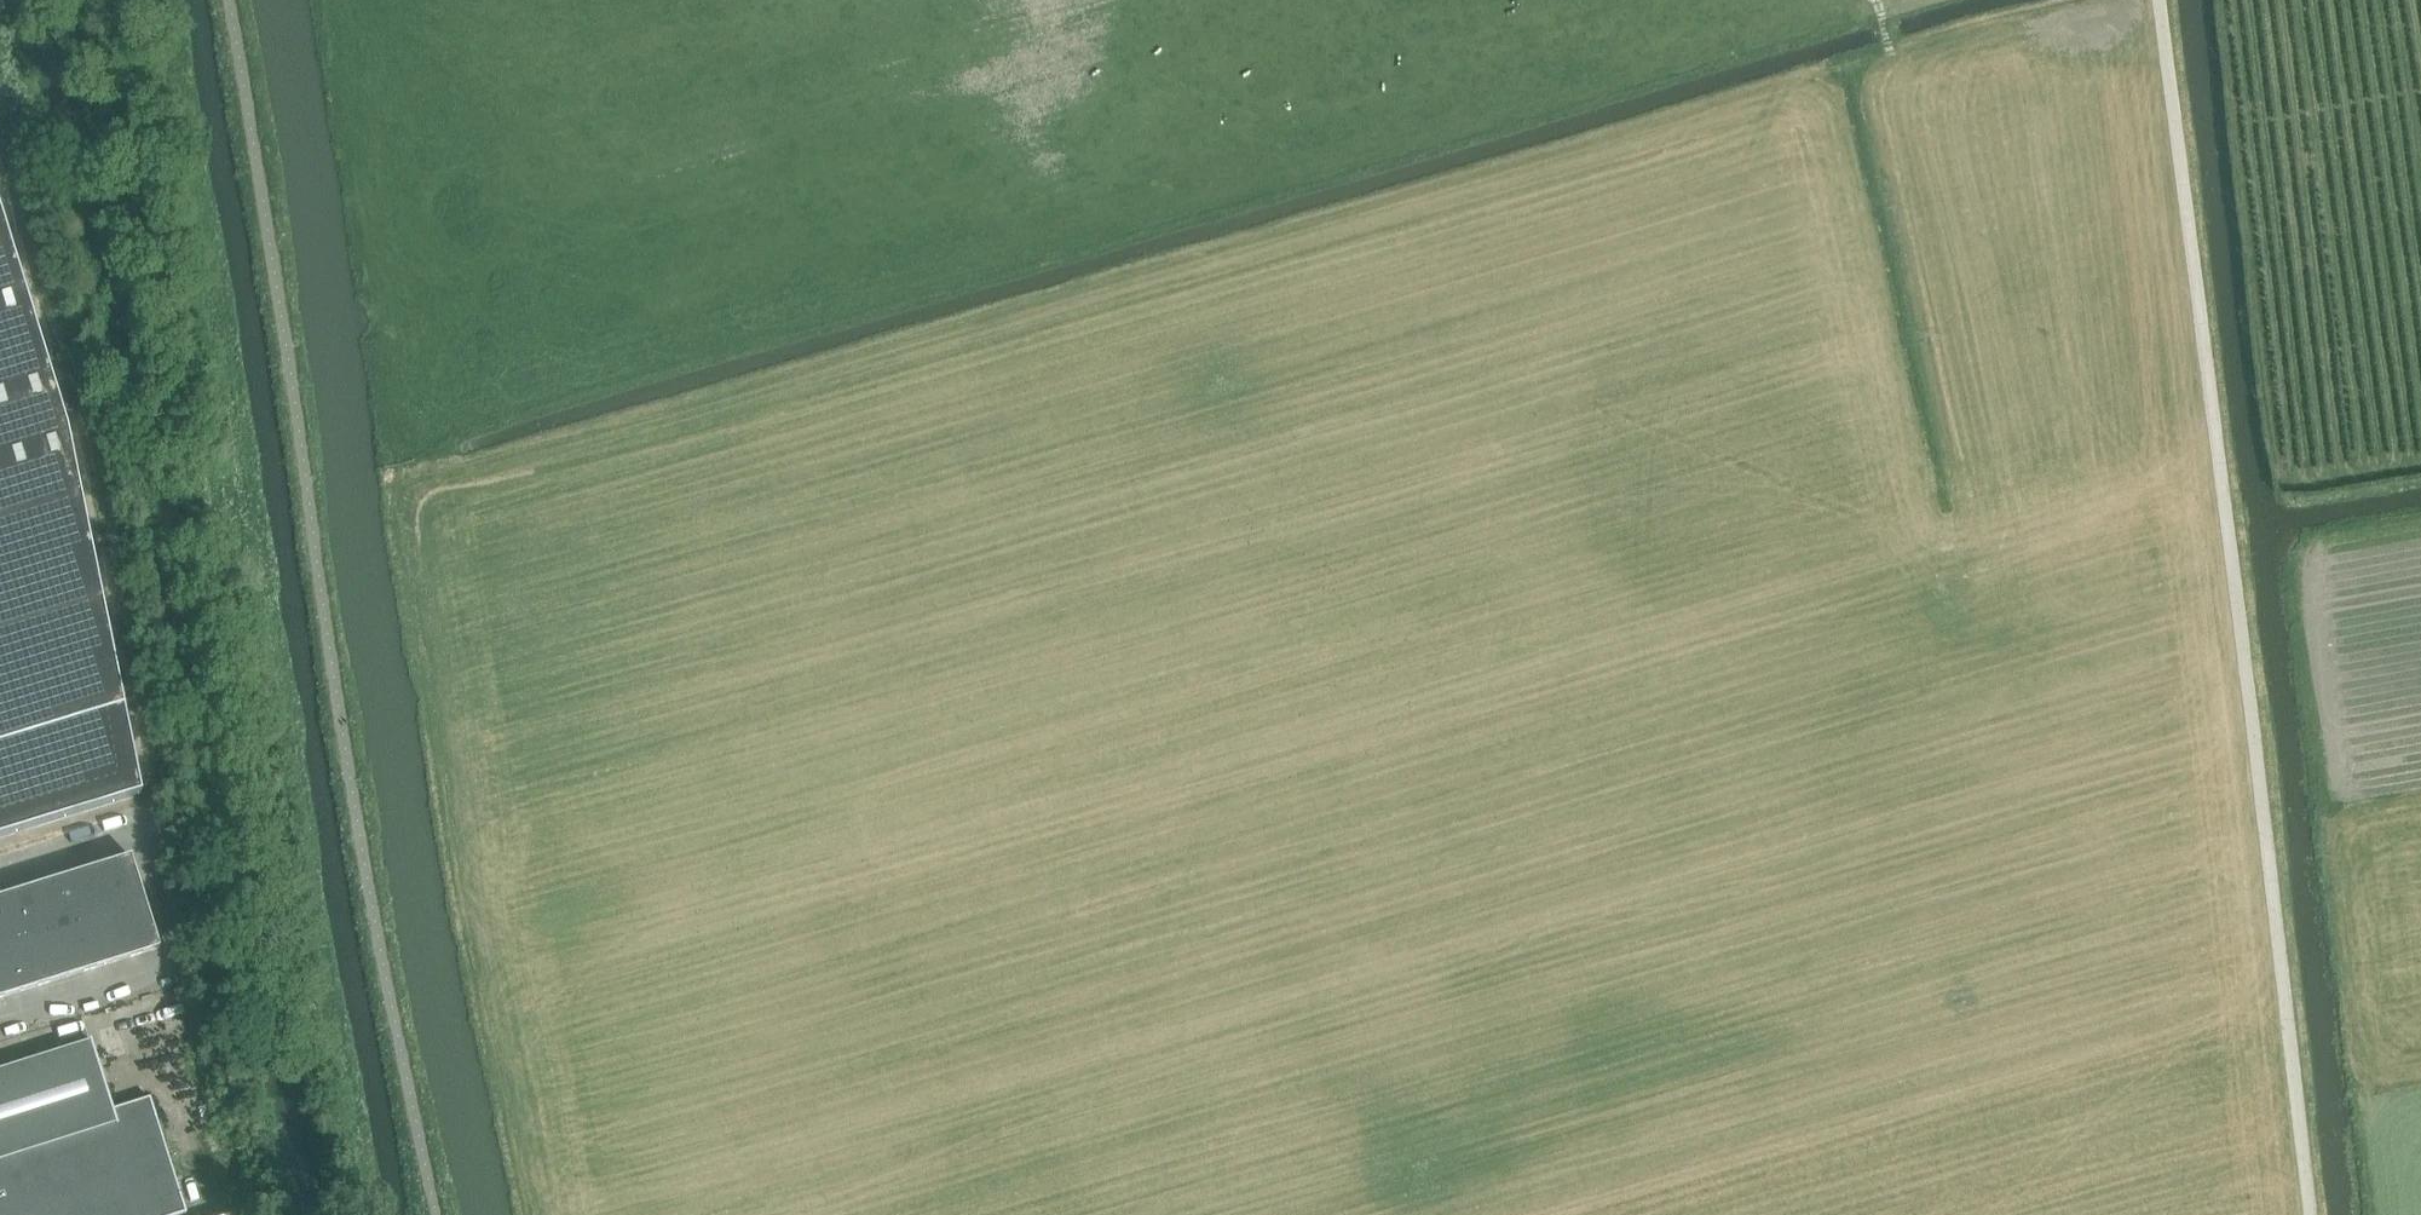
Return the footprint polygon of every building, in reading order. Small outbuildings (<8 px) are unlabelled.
[(141,794),(66,429),(0,214),(0,837),(141,794)] [(136,954),(160,947),(130,855),(0,896),(0,997),(136,954)] [(186,1211),(150,1095),(112,1107),(90,1039),(0,1068),(0,1214),(173,1214),(186,1211)]
